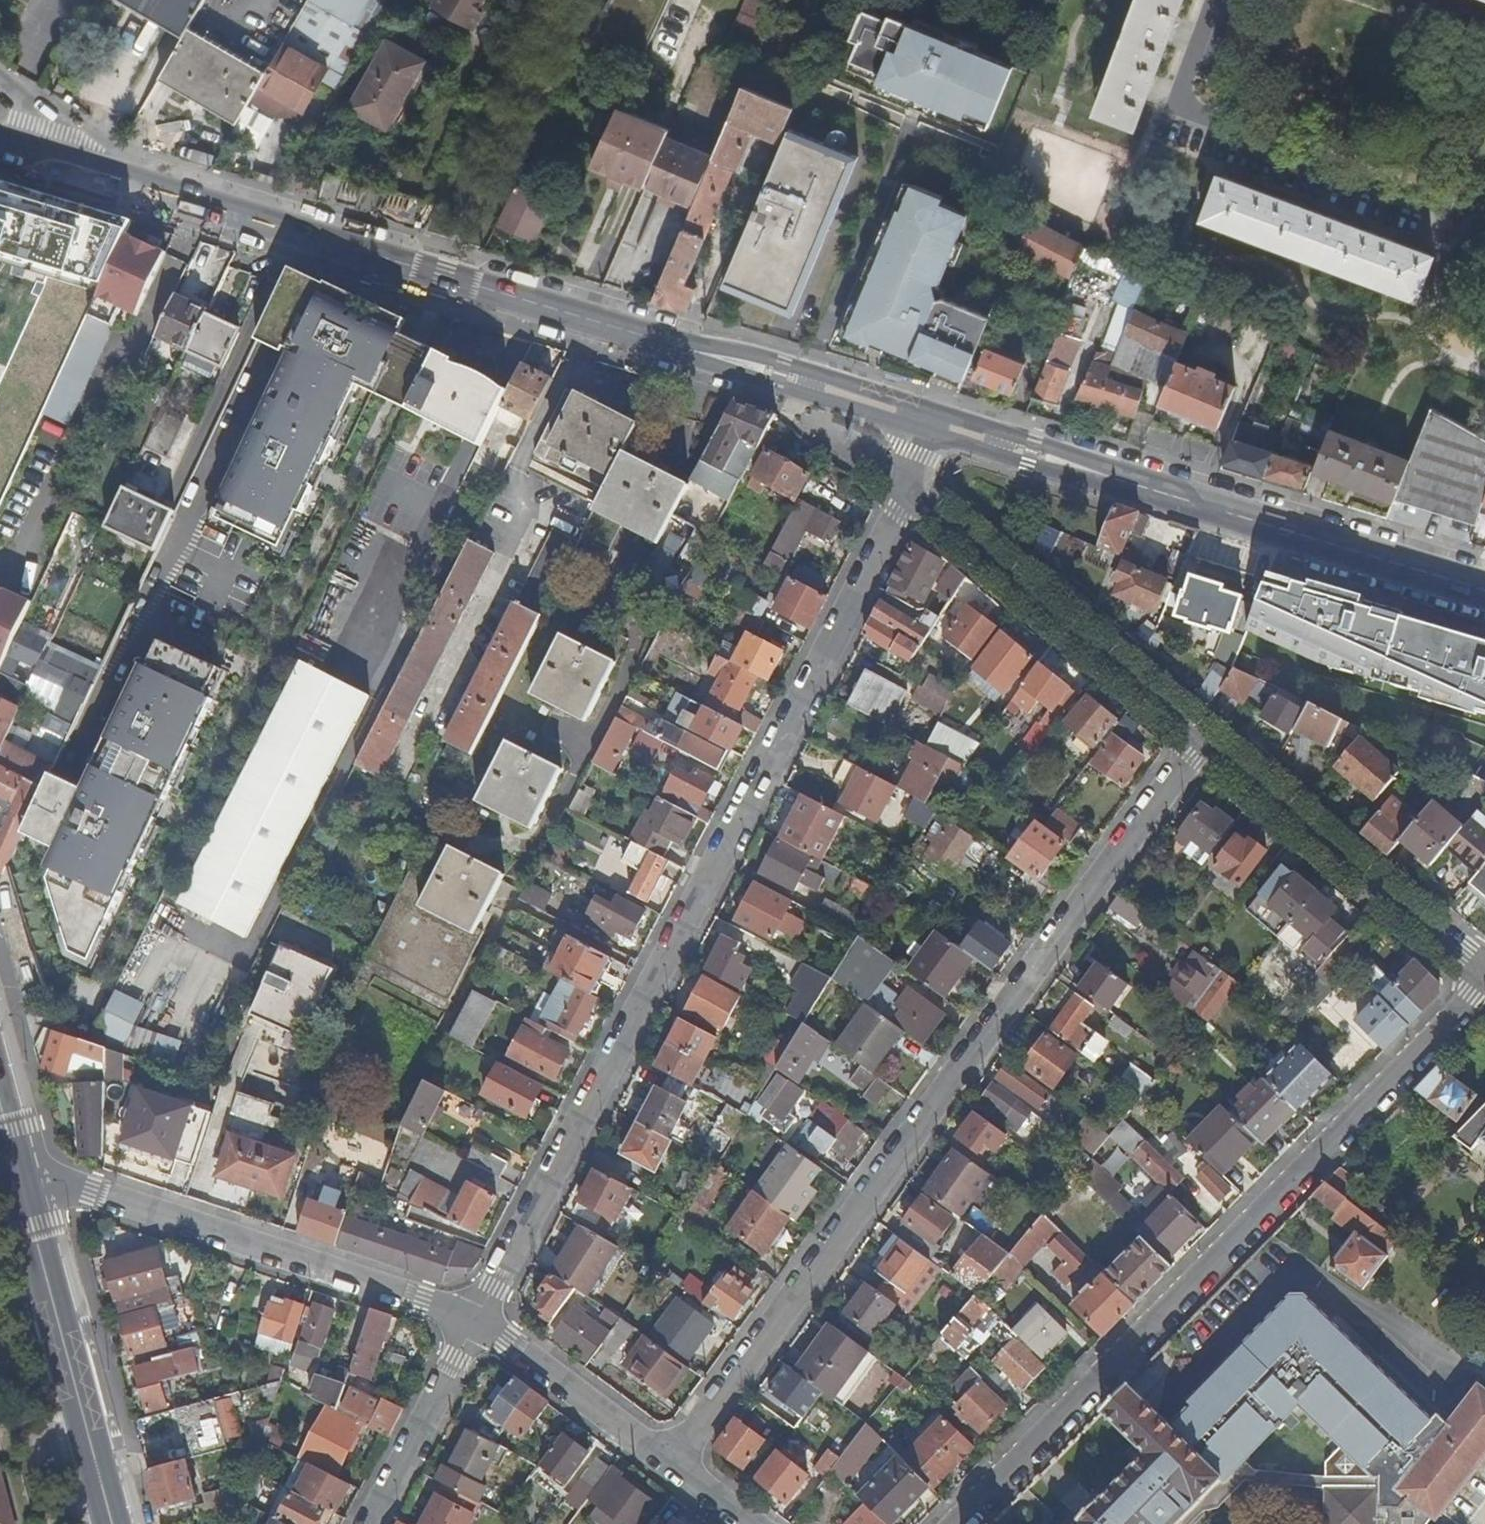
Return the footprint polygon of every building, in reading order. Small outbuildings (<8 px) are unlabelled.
[(185,32),(188,28),(204,0),(127,0),(185,32)] [(308,1),(352,27),(367,0),(309,0),(308,1)] [(469,27),(481,11),(476,6),(480,0),(429,0),(469,27)] [(727,46),(754,58),(779,0),(746,0),(727,46)] [(1097,112),(1136,127),(1183,0),(1138,0),(1097,112)] [(931,35),(912,27),(862,8),(848,42),(855,45),(848,64),(878,75),(875,84),(888,89),(905,96),(931,35)] [(931,35),(975,52),(978,45),(914,20),(912,27),(931,35)] [(185,32),(157,80),(236,125),(250,100),(260,86),(266,73),(188,28),(185,32)] [(1012,66),(975,52),(931,35),(905,96),(938,108),(963,118),(965,109),(991,119),(1012,66)] [(424,63),(387,42),(350,110),(388,130),(424,63)] [(263,88),(303,111),(328,68),(288,45),(263,88)] [(878,75),(848,64),(845,72),(875,84),(878,75)] [(138,116),(154,123),(169,90),(154,83),(138,116)] [(688,214),(670,258),(693,265),(733,170),(737,172),(754,132),(757,134),(779,143),(794,107),(743,85),(713,156),(692,205),(688,214)] [(260,86),(250,100),(290,122),(297,120),(303,111),(263,88),(260,86)] [(938,108),(905,96),(888,89),(886,96),(936,116),(938,108)] [(626,179),(644,186),(665,136),(668,129),(619,108),(592,165),(613,174),(611,179),(624,184),(626,179)] [(987,128),(991,119),(965,109),(963,118),(987,128)] [(181,125),(174,153),(205,161),(213,133),(181,125)] [(793,315),(859,155),(791,127),(725,287),(793,315)] [(754,132),(737,172),(741,173),(757,134),(754,132)] [(665,136),(644,186),(659,191),(692,205),(713,156),(665,136)] [(1203,219),(1417,300),(1433,256),(1219,176),(1203,219)] [(621,193),(624,184),(611,179),(608,187),(621,193)] [(133,221),(0,181),(0,254),(103,284),(126,233),(133,221)] [(901,210),(911,185),(904,182),(894,208),(897,210),(898,209),(901,210)] [(869,280),(859,304),(847,335),(870,345),(872,341),(912,358),(937,297),(934,283),(940,282),(949,261),(957,241),(967,213),(941,203),(943,198),(911,185),(901,210),(898,209),(897,210),(893,222),(883,245),(878,257),(869,280)] [(533,241),(535,242),(555,204),(517,187),(499,224),(533,241)] [(656,200),(688,214),(692,205),(659,191),(656,200)] [(1083,244),(1030,218),(1018,250),(1072,272),(1083,244)] [(876,242),(883,245),(893,222),(886,219),(876,242)] [(103,284),(45,413),(71,425),(124,308),(138,314),(166,252),(126,233),(103,284)] [(957,241),(949,261),(955,264),(964,243),(957,241)] [(1120,278),(1125,266),(1093,250),(1087,264),(1120,278)] [(862,277),(869,280),(878,257),(871,254),(862,277)] [(670,258),(652,301),(686,311),(695,289),(685,284),(693,265),(670,258)] [(1132,311),(1146,277),(1125,266),(1120,278),(1116,292),(1127,297),(1123,306),(1119,304),(1118,306),(1110,325),(1103,345),(1116,350),(1132,311)] [(280,380),(218,510),(246,523),(242,531),(271,545),(275,537),(282,540),(294,515),(297,517),(312,486),(308,485),(318,465),(322,466),(335,439),(331,437),(355,387),(386,401),(408,412),(436,352),(415,341),(399,334),(406,319),(377,305),(375,309),(356,300),(358,296),(327,281),(326,283),(289,269),(255,340),(290,357),(285,366),(289,368),(283,381),(280,380)] [(938,299),(944,298),(940,282),(934,283),(937,297),(938,299)] [(933,366),(965,379),(967,375),(981,340),(995,306),(964,294),(960,305),(944,298),(938,299),(937,297),(912,358),(933,366)] [(206,312),(207,311),(175,295),(156,338),(188,352),(192,343),(206,312)] [(930,372),(933,366),(912,358),(872,341),(870,345),(847,335),(859,304),(852,301),(837,339),(867,351),(869,348),(930,372)] [(1102,322),(1110,325),(1118,306),(1109,302),(1102,322)] [(1086,319),(1068,311),(1033,395),(1056,402),(1081,339),(1078,338),(1086,319)] [(1178,357),(1188,334),(1132,311),(1116,350),(1114,356),(1112,364),(1129,371),(1141,342),(1178,357)] [(227,322),(206,312),(192,343),(188,352),(222,368),(239,332),(225,326),(227,322)] [(973,378),(1013,393),(1025,364),(986,347),(973,378)] [(480,447),(494,419),(508,391),(492,380),(482,374),(481,374),(470,368),(455,363),(453,363),(454,360),(436,352),(408,412),(480,447)] [(1075,398),(1090,403),(1109,366),(1110,366),(1112,364),(1114,356),(1109,354),(1096,352),(1075,398)] [(525,434),(553,378),(522,364),(508,391),(494,419),(525,434)] [(1176,364),(1159,405),(1173,410),(1172,411),(1204,425),(1205,423),(1219,429),(1236,388),(1213,379),(1214,374),(1201,369),(1199,373),(1176,364)] [(1090,403),(1135,416),(1136,411),(1143,391),(1106,380),(1110,366),(1109,366),(1090,403)] [(567,471),(599,406),(567,389),(534,454),(567,471)] [(769,427),(775,415),(733,403),(689,487),(673,516),(698,528),(682,558),(697,565),(711,537),(757,451),(769,427)] [(604,490),(623,454),(637,425),(599,406),(567,471),(604,490)] [(186,417),(163,407),(144,446),(167,457),(186,417)] [(1479,523),(1484,501),(1484,438),(1432,408),(1411,461),(1395,499),(1479,523)] [(1141,447),(1149,429),(1154,416),(1136,411),(1135,416),(1126,443),(1141,447)] [(1224,462),(1266,475),(1274,452),(1280,435),(1240,423),(1228,453),(1224,462)] [(780,433),(769,427),(757,451),(766,455),(768,452),(780,433)] [(1313,470),(1394,501),(1395,499),(1411,461),(1331,430),(1322,451),(1321,451),(1313,470)] [(673,516),(689,487),(650,468),(658,452),(639,443),(631,458),(623,454),(604,490),(596,508),(623,521),(660,540),(673,516)] [(503,476),(517,449),(506,444),(493,471),(503,476)] [(1306,487),(1313,470),(1321,451),(1301,445),(1297,459),(1274,452),(1266,475),(1306,487)] [(809,476),(768,452),(766,455),(754,476),(795,500),(809,476)] [(155,550),(174,510),(125,487),(111,518),(106,527),(155,550)] [(777,571),(783,574),(805,532),(830,545),(842,522),(799,500),(764,565),(777,571)] [(1125,547),(1139,512),(1117,505),(1099,547),(1134,562),(1138,553),(1125,547)] [(588,591),(623,521),(596,508),(578,542),(560,578),(588,591)] [(1061,533),(1043,524),(1043,525),(1035,547),(1050,559),(1061,533)] [(448,742),(470,754),(560,578),(578,542),(554,530),(539,561),(513,613),(448,742)] [(374,730),(356,766),(381,778),(406,727),(456,630),(494,553),(471,541),(440,600),(414,650),(374,730)] [(1177,580),(1189,549),(1175,543),(1162,574),(1177,580)] [(942,565),(910,545),(890,584),(923,601),(942,565)] [(1116,594),(1157,611),(1169,582),(1124,563),(1117,580),(1122,582),(1116,594)] [(771,581),(774,577),(777,571),(764,565),(759,574),(767,578),(771,581)] [(957,592),(967,577),(954,567),(945,582),(957,592)] [(776,611),(810,629),(827,597),(783,574),(777,571),(774,577),(777,580),(788,585),(776,611)] [(1400,618),(1401,613),(1392,610),(1354,599),(1270,573),(1257,605),(1248,628),(1256,631),(1254,636),(1275,645),(1277,638),(1289,642),(1286,649),(1301,655),(1320,662),(1342,669),(1345,656),(1358,662),(1354,672),(1371,678),(1374,668),(1393,673),(1390,683),(1410,689),(1411,682),(1424,687),(1423,692),(1421,697),(1475,714),(1477,708),(1484,711),(1484,643),(1400,618)] [(1248,628),(1257,605),(1242,601),(1243,598),(1223,592),(1224,587),(1191,576),(1186,593),(1184,593),(1176,617),(1189,621),(1189,622),(1212,630),(1213,628),(1244,637),(1246,633),(1248,628)] [(698,601),(704,590),(688,582),(682,593),(698,601)] [(938,591),(951,601),(957,592),(945,582),(938,591)] [(32,604),(0,589),(0,672),(32,604)] [(731,605),(740,610),(759,620),(768,604),(739,589),(731,605)] [(921,647),(931,632),(882,600),(873,617),(921,647)] [(966,606),(951,627),(942,638),(942,639),(975,663),(999,629),(966,606)] [(732,663),(757,676),(768,682),(783,654),(782,653),(769,646),(771,641),(759,634),(764,623),(759,620),(740,610),(733,623),(749,631),(732,663)] [(921,647),(873,617),(864,633),(892,649),(882,666),(901,676),(921,647)] [(951,627),(940,618),(931,630),(942,638),(951,627)] [(639,674),(646,677),(656,669),(670,641),(670,631),(664,628),(639,674)] [(1003,628),(1000,632),(1033,659),(1036,655),(1003,628)] [(1256,631),(1248,628),(1246,633),(1254,636),(1256,631)] [(1033,659),(1000,632),(971,671),(1003,696),(1033,659)] [(532,692),(587,719),(615,666),(560,637),(532,692)] [(1275,645),(1286,649),(1289,642),(1277,638),(1275,645)] [(769,646),(782,653),(785,648),(771,641),(769,646)] [(65,952),(86,962),(117,892),(113,891),(121,872),(127,874),(152,818),(148,816),(156,798),(160,800),(185,745),(182,743),(190,724),(195,726),(208,698),(201,695),(214,667),(191,657),(188,663),(169,655),(132,659),(103,726),(115,731),(87,794),(47,777),(42,788),(21,833),(60,850),(48,878),(65,952)] [(742,727),(756,734),(762,723),(739,711),(757,676),(732,663),(716,655),(708,673),(719,679),(705,708),(742,727)] [(1342,669),(1354,672),(1358,662),(1345,656),(1342,669)] [(357,690),(303,663),(301,662),(178,905),(180,907),(207,920),(234,934),(245,940),(368,696),(357,690)] [(1231,673),(1217,664),(1198,694),(1210,704),(1220,689),(1231,673)] [(1062,718),(1078,695),(1040,667),(1024,688),(1030,694),(1047,707),(1062,718)] [(1371,678),(1390,683),(1393,673),(1374,668),(1371,678)] [(1231,673),(1220,689),(1243,704),(1258,680),(1233,669),(1231,673)] [(866,671),(848,705),(888,726),(906,691),(866,671)] [(1003,696),(971,671),(965,679),(996,704),(1003,696)] [(1410,689),(1423,692),(1424,687),(1411,682),(1410,689)] [(3,748),(27,695),(13,689),(12,691),(0,686),(0,746),(3,748)] [(941,717),(948,702),(919,686),(911,701),(941,717)] [(1030,694),(1024,688),(1021,692),(1028,698),(1030,694)] [(1028,698),(1021,692),(1012,704),(1017,708),(1025,714),(1033,702),(1028,698)] [(665,717),(729,750),(742,727),(705,708),(677,693),(665,717)] [(1264,717),(1293,734),(1296,729),(1310,704),(1298,699),(1295,706),(1276,695),(1264,717)] [(1116,721),(1088,699),(1066,725),(1094,747),(1116,721)] [(1012,704),(1010,702),(989,731),(996,737),(1017,708),(1012,704)] [(1310,704),(1296,729),(1330,747),(1338,730),(1345,733),(1350,723),(1310,704)] [(1051,732),(1062,718),(1047,707),(1037,721),(1051,732)] [(1125,717),(1114,731),(1127,740),(1137,726),(1125,717)] [(593,764),(611,773),(634,728),(616,718),(593,764)] [(664,743),(718,771),(727,755),(655,718),(647,734),(664,743)] [(1017,747),(1032,758),(1051,732),(1037,721),(1017,747)] [(926,747),(963,766),(979,745),(937,724),(926,747)] [(664,743),(647,734),(640,731),(631,749),(654,762),(664,743)] [(1142,758),(1114,737),(1093,765),(1122,786),(1142,758)] [(1360,738),(1337,766),(1377,800),(1400,773),(1360,738)] [(480,796),(534,823),(561,770),(507,742),(480,796)] [(894,786),(914,797),(926,803),(940,777),(953,785),(963,766),(926,747),(917,742),(908,758),(913,761),(905,776),(894,770),(887,782),(894,786)] [(42,788),(47,777),(49,772),(2,749),(0,754),(0,766),(42,788)] [(848,790),(859,768),(844,760),(832,782),(848,790)] [(0,832),(0,871),(2,872),(21,833),(42,788),(0,766),(0,826),(2,827),(0,832)] [(876,821),(894,786),(887,782),(859,768),(848,790),(841,803),(876,821)] [(695,817),(708,824),(713,814),(700,807),(714,781),(695,771),(690,780),(678,774),(665,801),(695,817)] [(456,783),(451,793),(463,800),(469,789),(456,783)] [(822,861),(845,817),(803,794),(779,838),(822,861)] [(1362,833),(1389,856),(1402,840),(1420,818),(1392,796),(1362,833)] [(904,815),(927,827),(938,810),(926,803),(914,797),(904,815)] [(680,846),(695,817),(665,801),(661,799),(653,815),(648,813),(631,842),(633,843),(660,857),(669,840),(680,846)] [(1402,840),(1432,866),(1448,847),(1464,828),(1434,802),(1420,818),(1402,840)] [(1230,830),(1235,824),(1221,813),(1218,817),(1202,805),(1182,831),(1193,840),(1212,854),(1230,830)] [(1046,826),(1070,844),(1080,829),(1056,811),(1046,826)] [(1484,828),(1484,816),(1479,811),(1473,818),(1484,828)] [(1020,842),(1032,826),(1022,818),(1009,835),(1020,842)] [(1484,866),(1484,828),(1473,818),(1464,828),(1448,847),(1480,872),(1484,866)] [(929,856),(953,874),(976,841),(952,823),(929,856)] [(1048,889),(1056,895),(1065,883),(1047,868),(1063,845),(1034,823),(1032,826),(1020,842),(1009,857),(1039,879),(1037,881),(1048,889)] [(1248,845),(1230,830),(1212,854),(1207,861),(1241,887),(1267,853),(1252,840),(1248,845)] [(1193,840),(1182,831),(1176,838),(1188,848),(1193,840)] [(961,880),(987,845),(978,839),(976,841),(953,874),(961,880)] [(669,840),(660,857),(664,860),(671,847),(678,850),(680,846),(669,840)] [(820,861),(779,840),(762,874),(794,891),(800,880),(817,889),(823,878),(814,872),(820,861)] [(661,876),(668,862),(664,860),(660,857),(633,843),(623,862),(642,872),(630,894),(647,903),(656,886),(663,889),(668,880),(661,876)] [(371,951),(366,961),(449,1003),(484,934),(478,931),(505,878),(451,850),(433,886),(410,875),(371,951)] [(1283,870),(1272,863),(1255,884),(1266,893),(1283,870)] [(1480,872),(1469,884),(1483,896),(1479,900),(1484,905),(1484,866),(1480,872)] [(612,890),(614,891),(619,881),(601,871),(595,881),(606,887),(612,890)] [(1271,905),(1296,876),(1290,871),(1266,901),(1271,905)] [(874,909),(884,894),(883,893),(849,876),(842,890),(847,893),(848,895),(874,909)] [(1291,923),(1316,893),(1296,876),(1271,905),(1291,923)] [(790,903),(755,884),(737,920),(772,939),(776,930),(797,941),(805,925),(784,914),(790,903)] [(609,896),(612,890),(606,887),(603,892),(609,896)] [(1339,908),(1336,911),(1316,893),(1291,923),(1311,939),(1302,950),(1322,966),(1335,952),(1346,938),(1332,926),(1336,922),(1344,913),(1339,908)] [(1132,907),(1118,896),(1110,907),(1125,916),(1132,907)] [(602,925),(631,940),(646,912),(617,897),(612,907),(599,900),(586,924),(599,931),(602,925)] [(534,918),(538,909),(520,899),(515,909),(534,918)] [(816,915),(857,936),(866,924),(823,902),(816,915)] [(1145,916),(1132,907),(1125,916),(1138,926),(1141,921),(1145,916)] [(1332,926),(1346,938),(1350,935),(1336,922),(1332,926)] [(971,958),(991,972),(1003,954),(990,945),(998,936),(980,924),(962,951),(971,958)] [(906,972),(941,998),(971,958),(962,951),(935,932),(906,972)] [(724,935),(706,972),(740,991),(750,971),(737,965),(740,957),(735,955),(741,944),(724,935)] [(865,1003),(893,963),(857,936),(832,981),(865,1003)] [(563,958),(599,977),(609,958),(569,937),(559,956),(563,958)] [(494,975),(507,951),(496,946),(483,970),(494,975)] [(1342,958),(1335,952),(1322,966),(1300,991),(1318,1008),(1335,989),(1324,979),(1342,958)] [(1170,995),(1207,1022),(1240,984),(1199,955),(1190,967),(1187,965),(1177,980),(1178,983),(1170,995)] [(589,994),(599,977),(563,958),(559,956),(550,973),(563,980),(572,985),(589,994)] [(1092,966),(1076,989),(1080,992),(1099,965),(1088,958),(1086,961),(1092,966)] [(1395,985),(1422,1012),(1440,992),(1440,986),(1415,963),(1395,985)] [(787,1016),(804,1024),(830,978),(804,965),(792,987),(801,992),(787,1016)] [(1099,965),(1080,992),(1111,1014),(1130,987),(1099,965)] [(1358,1022),(1385,1049),(1422,1012),(1395,985),(1382,972),(1376,966),(1363,979),(1382,998),(1358,1022)] [(721,1031),(739,996),(704,977),(685,1012),(721,1031)] [(563,980),(558,989),(573,997),(576,992),(571,990),(572,985),(563,980)] [(554,1033),(573,1043),(596,998),(589,994),(572,985),(571,990),(576,992),(573,997),(558,989),(553,997),(569,1005),(554,1033)] [(900,1029),(921,1045),(943,1015),(909,989),(897,1005),(880,992),(870,1007),(900,1029)] [(473,990),(449,1036),(471,1047),(494,1002),(473,990)] [(1071,991),(1045,1028),(1094,1064),(1106,1047),(1105,1041),(1091,1032),(1090,1030),(1080,1023),(1091,1006),(1071,991)] [(131,1005),(112,995),(111,998),(95,1028),(114,1038),(131,1005)] [(1263,1007),(1275,1019),(1282,1011),(1270,999),(1263,1007)] [(862,1067),(870,1073),(900,1029),(870,1007),(866,1004),(835,1047),(862,1067)] [(141,1010),(131,1005),(114,1038),(123,1043),(141,1010)] [(1132,1029),(1116,1018),(1110,1027),(1126,1039),(1132,1029)] [(545,1040),(549,1031),(525,1019),(506,1054),(552,1079),(568,1052),(545,1040)] [(681,1019),(669,1043),(705,1062),(717,1037),(681,1019)] [(790,1046),(775,1068),(796,1084),(826,1040),(804,1024),(790,1046)] [(103,1063),(104,1063),(104,1048),(88,1042),(55,1031),(43,1067),(50,1070),(56,1072),(63,1074),(64,1072),(71,1052),(103,1063)] [(1076,1057),(1046,1035),(1023,1068),(1054,1090),(1076,1057)] [(765,1063),(775,1068),(790,1046),(777,1039),(762,1061),(765,1063)] [(669,1043),(656,1068),(663,1072),(692,1087),(705,1062),(669,1043)] [(1268,1081),(1297,1111),(1332,1075),(1303,1046),(1268,1081)] [(1169,1069),(1175,1061),(1162,1051),(1156,1059),(1169,1069)] [(102,1070),(103,1063),(71,1052),(64,1072),(102,1070)] [(526,1117),(543,1085),(501,1062),(483,1094),(526,1117)] [(751,1086),(761,1091),(775,1068),(765,1063),(751,1086)] [(1007,1066),(998,1079),(1040,1110),(1041,1108),(1058,1120),(1066,1109),(1007,1066)] [(1120,1083),(1143,1099),(1156,1084),(1131,1066),(1120,1083)] [(880,1103),(891,1089),(870,1073),(862,1067),(851,1082),(865,1092),(880,1103)] [(1484,1105),(1484,1102),(1438,1067),(1414,1091),(1464,1127),(1484,1105)] [(77,1085),(104,1083),(102,1071),(76,1073),(77,1085)] [(663,1072),(655,1087),(687,1104),(690,1106),(700,1091),(692,1087),(663,1072)] [(765,1109),(760,1117),(784,1135),(795,1119),(787,1112),(802,1092),(779,1075),(758,1103),(765,1109)] [(1255,1138),(1259,1142),(1281,1120),(1284,1124),(1297,1111),(1268,1081),(1264,1078),(1231,1114),(1255,1138)] [(424,1082),(400,1128),(420,1138),(431,1119),(436,1108),(445,1092),(424,1082)] [(96,1155),(102,1155),(104,1083),(77,1085),(79,1111),(94,1110),(96,1155)] [(1033,1112),(994,1084),(979,1105),(993,1115),(998,1109),(1007,1116),(1003,1122),(1017,1132),(1033,1112)] [(655,1087),(636,1122),(668,1140),(677,1123),(687,1104),(655,1087)] [(153,1153),(171,1101),(140,1090),(122,1142),(153,1153)] [(237,1091),(226,1123),(279,1141),(282,1131),(266,1126),(272,1110),(288,1115),(291,1109),(247,1095),(237,1091)] [(877,1108),(880,1103),(865,1092),(861,1097),(877,1108)] [(816,1106),(819,1101),(811,1095),(807,1100),(816,1106)] [(337,1100),(329,1116),(358,1120),(363,1109),(352,1103),(349,1107),(337,1100)] [(210,1114),(171,1101),(153,1153),(192,1167),(210,1114)] [(755,1101),(746,1115),(755,1122),(760,1117),(765,1109),(758,1103),(755,1101)] [(853,1144),(862,1132),(819,1101),(816,1106),(807,1119),(810,1122),(834,1140),(828,1147),(845,1161),(856,1146),(853,1144)] [(719,1154),(742,1113),(726,1105),(705,1143),(719,1154)] [(1464,1127),(1454,1137),(1473,1151),(1481,1140),(1484,1143),(1484,1105),(1464,1127)] [(1222,1106),(1187,1143),(1215,1169),(1238,1146),(1243,1151),(1255,1138),(1231,1114),(1222,1106)] [(443,1112),(436,1108),(431,1119),(438,1123),(443,1112)] [(998,1109),(993,1115),(1003,1122),(1007,1116),(998,1109)] [(82,1156),(96,1155),(94,1110),(79,1111),(82,1156)] [(976,1114),(957,1142),(977,1156),(984,1146),(995,1154),(1007,1137),(976,1114)] [(1123,1121),(1110,1137),(1160,1186),(1169,1194),(1184,1178),(1123,1121)] [(668,1140),(636,1122),(620,1153),(655,1171),(671,1141),(668,1140)] [(791,1141),(802,1150),(809,1141),(825,1152),(828,1147),(834,1140),(810,1122),(801,1135),(798,1132),(791,1141)] [(668,1140),(671,1141),(680,1146),(689,1129),(677,1123),(668,1140)] [(1080,1146),(1094,1156),(1110,1137),(1096,1127),(1080,1146)] [(1186,1153),(1173,1134),(1161,1141),(1174,1161),(1186,1153)] [(281,1199),(294,1159),(231,1139),(220,1172),(247,1182),(246,1187),(281,1199)] [(754,1188),(752,1191),(789,1218),(793,1221),(805,1204),(799,1199),(808,1186),(820,1170),(785,1144),(754,1188)] [(1215,1169),(1220,1174),(1243,1151),(1238,1146),(1215,1169)] [(381,1186),(389,1162),(361,1148),(350,1170),(358,1174),(381,1186)] [(466,1163),(499,1180),(507,1165),(475,1148),(466,1163)] [(954,1151),(923,1193),(924,1194),(955,1216),(958,1218),(988,1176),(954,1151)] [(1094,1161),(1080,1176),(1107,1204),(1119,1191),(1122,1188),(1094,1161)] [(388,1178),(399,1183),(405,1170),(394,1164),(388,1178)] [(716,1164),(684,1215),(696,1224),(729,1173),(716,1164)] [(1231,1190),(1208,1167),(1197,1179),(1220,1202),(1231,1190)] [(633,1188),(594,1168),(571,1213),(596,1227),(597,1225),(610,1232),(616,1220),(617,1221),(633,1188)] [(1337,1169),(1325,1182),(1352,1203),(1363,1188),(1337,1169)] [(675,1188),(691,1196),(701,1179),(685,1170),(675,1188)] [(399,1195),(406,1199),(437,1215),(449,1193),(410,1172),(399,1195)] [(355,1185),(371,1191),(373,1187),(357,1180),(355,1185)] [(472,1184),(484,1191),(486,1186),(474,1180),(472,1184)] [(448,1221),(475,1235),(495,1197),(484,1191),(472,1184),(468,1182),(461,1198),(448,1221)] [(1387,1256),(1399,1238),(1374,1219),(1352,1203),(1325,1182),(1311,1196),(1333,1212),(1329,1218),(1354,1237),(1331,1267),(1333,1268),(1331,1271),(1335,1274),(1336,1271),(1364,1291),(1388,1257),(1387,1256)] [(355,1185),(353,1190),(369,1196),(371,1191),(355,1185)] [(799,1199),(805,1204),(814,1190),(808,1186),(799,1199)] [(1134,1229),(1137,1232),(1165,1260),(1200,1224),(1169,1194),(1160,1186),(1144,1203),(1151,1210),(1146,1217),(1134,1229)] [(307,1201),(296,1234),(334,1247),(345,1214),(335,1210),(340,1194),(325,1188),(319,1205),(307,1201)] [(789,1218),(752,1191),(727,1228),(762,1255),(789,1218)] [(1107,1204),(1134,1229),(1146,1217),(1119,1191),(1107,1204)] [(437,1215),(448,1221),(461,1198),(449,1193),(437,1215)] [(955,1216),(924,1194),(893,1237),(900,1241),(924,1258),(955,1216)] [(406,1199),(404,1204),(409,1207),(405,1221),(472,1242),(475,1235),(448,1221),(437,1215),(406,1199)] [(1061,1232),(1044,1215),(1010,1255),(1022,1268),(1041,1248),(1048,1246),(1064,1261),(1053,1273),(1067,1286),(1089,1263),(1060,1235),(1061,1232)] [(336,1247),(443,1281),(451,1254),(433,1248),(346,1219),(336,1247)] [(611,1243),(576,1224),(549,1273),(552,1275),(574,1289),(583,1295),(611,1243)] [(1137,1241),(1105,1274),(1135,1304),(1172,1266),(1165,1260),(1137,1232),(1133,1237),(1137,1241)] [(893,1237),(892,1236),(878,1255),(886,1261),(900,1241),(893,1237)] [(950,1277),(976,1295),(991,1277),(1010,1255),(1009,1255),(984,1237),(950,1277)] [(900,1241),(886,1261),(876,1273),(884,1279),(904,1293),(928,1262),(924,1258),(900,1241)] [(443,1281),(444,1281),(474,1269),(483,1254),(457,1245),(452,1255),(451,1254),(443,1281)] [(184,1299),(185,1298),(179,1274),(166,1277),(159,1249),(107,1262),(117,1301),(118,1300),(122,1316),(155,1307),(163,1305),(182,1300),(184,1299)] [(1007,1289),(1024,1269),(1022,1268),(1010,1255),(991,1277),(1007,1289)] [(928,1262),(904,1293),(918,1303),(941,1271),(928,1262)] [(728,1274),(748,1289),(752,1281),(734,1268),(728,1274)] [(670,1269),(666,1276),(684,1290),(688,1283),(670,1269)] [(684,1290),(703,1305),(706,1301),(731,1321),(752,1293),(748,1289),(728,1274),(726,1272),(705,1299),(701,1295),(706,1288),(692,1278),(688,1283),(684,1290)] [(1073,1306),(1104,1336),(1135,1304),(1105,1274),(1073,1306)] [(544,1321),(549,1325),(574,1289),(552,1275),(541,1290),(544,1292),(534,1307),(541,1313),(547,1317),(544,1321)] [(876,1291),(895,1306),(908,1315),(918,1303),(904,1293),(884,1279),(876,1291)] [(876,1291),(869,1286),(847,1316),(874,1335),(895,1306),(876,1291)] [(260,1333),(261,1333),(291,1343),(304,1306),(272,1295),(260,1333)] [(976,1295),(939,1338),(941,1338),(946,1343),(954,1351),(970,1333),(980,1322),(991,1332),(1006,1348),(992,1361),(1022,1389),(1043,1368),(1010,1336),(1014,1332),(976,1295)] [(1189,1407),(1169,1428),(1221,1478),(1221,1479),(1224,1481),(1243,1462),(1277,1428),(1279,1431),(1285,1426),(1282,1423),(1300,1405),(1344,1445),(1328,1463),(1328,1477),(1325,1476),(1325,1478),(1325,1488),(1325,1489),(1376,1490),(1377,1480),(1389,1480),(1400,1488),(1449,1425),(1440,1415),(1434,1421),(1331,1324),(1308,1302),(1309,1301),(1305,1297),(1291,1296),(1286,1301),(1287,1301),(1185,1404),(1189,1407)] [(678,1298),(648,1339),(648,1340),(654,1344),(682,1364),(711,1324),(678,1298)] [(184,1308),(182,1300),(163,1305),(166,1313),(184,1308)] [(311,1311),(305,1309),(303,1317),(309,1318),(301,1341),(299,1341),(291,1367),(306,1372),(311,1357),(316,1359),(333,1310),(314,1303),(311,1311)] [(1026,1322),(1040,1307),(1037,1304),(1023,1319),(1026,1322)] [(166,1313),(163,1305),(155,1307),(160,1328),(169,1325),(166,1313)] [(155,1307),(122,1316),(121,1316),(132,1356),(166,1347),(160,1328),(155,1307)] [(1016,1334),(1043,1360),(1071,1328),(1053,1311),(1049,1315),(1040,1307),(1026,1322),(1016,1334)] [(607,1333),(573,1309),(553,1336),(586,1361),(607,1333)] [(620,1319),(605,1309),(600,1317),(614,1326),(620,1319)] [(383,1344),(391,1317),(371,1311),(350,1371),(349,1373),(370,1380),(383,1344)] [(539,1317),(544,1321),(547,1317),(541,1313),(539,1317)] [(614,1326),(601,1344),(615,1353),(633,1328),(620,1319),(614,1326)] [(980,1322),(970,1333),(981,1343),(991,1332),(980,1322)] [(192,1349),(204,1345),(198,1323),(173,1329),(180,1352),(192,1349)] [(829,1325),(829,1326),(794,1372),(821,1392),(832,1400),(867,1353),(867,1352),(829,1325)] [(291,1343),(261,1333),(256,1347),(286,1358),(291,1343)] [(941,1338),(939,1338),(922,1358),(929,1365),(946,1343),(941,1338)] [(627,1370),(633,1374),(654,1344),(648,1340),(627,1370)] [(633,1374),(662,1395),(683,1366),(682,1364),(654,1344),(633,1374)] [(198,1372),(192,1349),(180,1352),(152,1360),(153,1364),(135,1369),(147,1413),(167,1407),(164,1397),(160,1383),(167,1381),(198,1372)] [(383,1367),(405,1375),(410,1365),(388,1355),(383,1367)] [(667,1399),(688,1369),(683,1366),(662,1395),(667,1399)] [(345,1385),(349,1373),(350,1371),(338,1367),(332,1381),(345,1385)] [(794,1372),(786,1367),(767,1394),(789,1409),(798,1397),(802,1399),(785,1422),(795,1428),(821,1392),(794,1372)] [(981,1376),(986,1370),(983,1367),(978,1372),(981,1376)] [(988,1368),(986,1370),(981,1376),(995,1389),(1002,1382),(988,1368)] [(980,1379),(971,1369),(951,1388),(961,1399),(954,1406),(981,1433),(1005,1407),(978,1381),(980,1379)] [(351,1389),(365,1395),(370,1380),(349,1373),(345,1385),(337,1410),(353,1419),(354,1415),(341,1407),(351,1389)] [(329,1407),(337,1410),(345,1385),(332,1381),(316,1376),(309,1397),(329,1407)] [(491,1443),(504,1426),(530,1392),(513,1379),(487,1414),(483,1410),(468,1431),(491,1443)] [(171,1395),(167,1381),(160,1383),(164,1397),(171,1395)] [(1126,1385),(1100,1411),(1145,1454),(1098,1502),(1097,1500),(1095,1502),(1094,1500),(1091,1502),(1094,1505),(1081,1519),(1078,1516),(1076,1518),(1078,1520),(1076,1521),(1077,1523),(1076,1523),(1176,1523),(1221,1479),(1221,1478),(1169,1428),(1126,1385)] [(1449,1425),(1400,1488),(1397,1491),(1432,1517),(1436,1521),(1484,1458),(1484,1390),(1480,1386),(1449,1425)] [(358,1422),(387,1436),(402,1407),(383,1398),(380,1403),(365,1395),(351,1389),(341,1407),(354,1415),(353,1419),(358,1422)] [(521,1439),(547,1405),(530,1392),(504,1426),(521,1439)] [(242,1405),(239,1393),(193,1405),(181,1408),(176,1410),(179,1420),(183,1419),(193,1459),(227,1450),(225,1439),(241,1435),(233,1407),(242,1405)] [(181,1408),(193,1405),(191,1398),(179,1401),(181,1408)] [(351,1435),(358,1422),(353,1419),(337,1410),(329,1407),(302,1460),(332,1476),(347,1449),(343,1447),(349,1434),(351,1435)] [(764,1423),(743,1409),(714,1449),(743,1469),(763,1441),(755,1435),(764,1423)] [(974,1447),(943,1417),(908,1454),(901,1447),(902,1446),(894,1438),(888,1445),(901,1458),(930,1485),(934,1490),(974,1447)] [(263,1440),(269,1420),(248,1426),(253,1443),(263,1440)] [(881,1438),(867,1424),(831,1470),(846,1485),(881,1438)] [(496,1446),(491,1443),(468,1431),(467,1431),(447,1468),(454,1472),(474,1482),(477,1484),(484,1469),(496,1446)] [(358,1439),(351,1435),(349,1434),(343,1447),(347,1449),(352,1452),(358,1439)] [(574,1444),(561,1435),(539,1465),(564,1484),(587,1454),(574,1444)] [(577,1440),(574,1444),(587,1454),(590,1449),(577,1440)] [(292,1492),(335,1514),(344,1496),(341,1494),(346,1486),(349,1487),(350,1486),(346,1484),(332,1476),(302,1460),(272,1445),(257,1472),(257,1474),(292,1492)] [(501,1449),(496,1446),(484,1469),(489,1472),(501,1449)] [(806,1477),(776,1453),(756,1478),(787,1502),(800,1486),(803,1489),(806,1485),(803,1482),(806,1477)] [(865,1503),(886,1523),(892,1523),(930,1485),(901,1458),(860,1499),(865,1503)] [(594,1490),(609,1469),(596,1459),(579,1482),(593,1492),(594,1490)] [(147,1471),(157,1510),(196,1500),(186,1461),(147,1471)] [(525,1483),(537,1467),(525,1461),(515,1477),(525,1483)] [(1221,1479),(1176,1523),(1188,1523),(1201,1511),(1215,1509),(1244,1481),(1325,1488),(1325,1478),(1253,1472),(1243,1462),(1224,1481),(1221,1479)] [(612,1466),(609,1469),(594,1490),(605,1497),(597,1507),(618,1523),(619,1523),(621,1521),(626,1523),(639,1523),(654,1504),(619,1479),(622,1474),(612,1466)] [(446,1487),(466,1497),(474,1482),(454,1472),(446,1487)] [(1400,1488),(1389,1480),(1377,1480),(1376,1490),(1325,1489),(1324,1523),(1427,1523),(1432,1517),(1397,1491),(1400,1488)] [(593,1492),(579,1482),(572,1491),(585,1502),(587,1500),(593,1492)] [(478,1504),(466,1497),(446,1487),(441,1485),(421,1523),(468,1523),(478,1504)] [(341,1494),(344,1496),(349,1487),(346,1486),(341,1494)] [(0,1490),(0,1523),(9,1523),(0,1490)] [(200,1509),(202,1519),(247,1507),(243,1490),(207,1499),(209,1507),(200,1509)] [(587,1500),(597,1507),(605,1497),(594,1490),(593,1492),(587,1500)] [(563,1502),(577,1513),(585,1502),(572,1491),(563,1502)] [(283,1523),(319,1523),(320,1523),(330,1523),(335,1514),(292,1492),(277,1521),(283,1523)] [(865,1503),(845,1523),(886,1523),(865,1503)]
